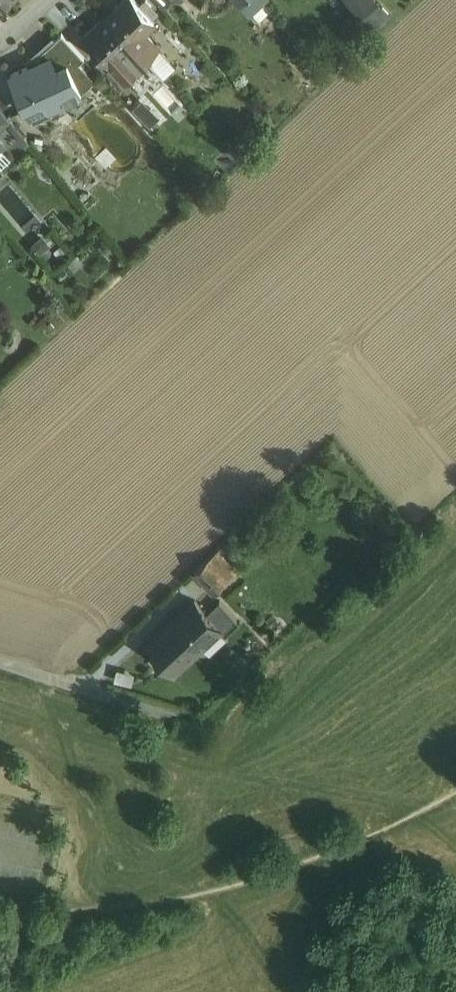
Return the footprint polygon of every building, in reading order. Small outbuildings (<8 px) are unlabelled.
[(138,0),(124,0),(115,8),(118,11),(111,17),(133,41),(145,30),(156,19),(138,0)] [(363,12),(376,0),(352,0),(363,12)] [(133,41),(111,17),(104,24),(101,21),(85,36),(110,62),(121,51),(133,41)] [(145,30),(133,41),(149,58),(161,47),(145,30)] [(86,57),(63,32),(38,55),(42,59),(53,54),(59,66),(69,61),(83,91),(94,82),(86,74),(88,71),(80,62),(86,57)] [(149,58),(133,41),(121,51),(137,69),(149,58)] [(177,65),(161,47),(149,58),(165,76),(177,65)] [(42,59),(12,73),(35,121),(55,111),(52,106),(83,91),(69,61),(59,66),(53,54),(42,59)] [(0,103),(0,129),(12,118),(0,103)] [(2,146),(0,148),(0,166),(1,167),(13,157),(2,146)] [(42,250),(54,241),(47,231),(35,240),(42,250)] [(239,570),(220,549),(210,558),(229,579),(239,570)] [(229,579),(210,558),(196,571),(215,592),(229,579)] [(197,600),(174,621),(198,648),(221,627),(197,600)] [(198,648),(174,621),(150,643),(158,652),(166,660),(175,669),(198,648)] [(158,652),(154,656),(161,664),(166,660),(158,652)]
